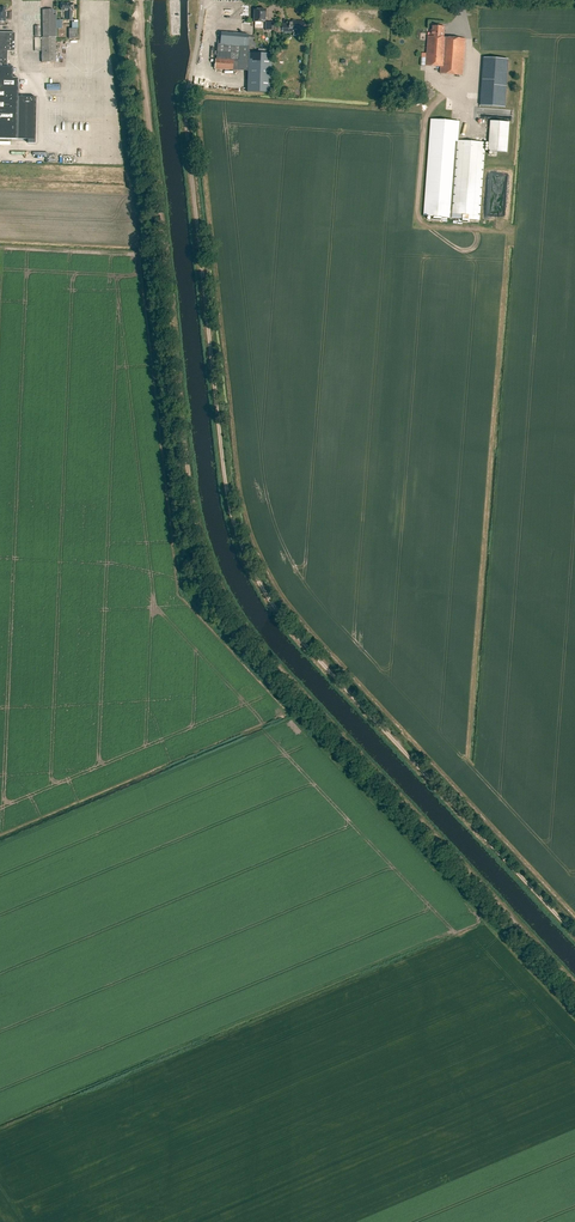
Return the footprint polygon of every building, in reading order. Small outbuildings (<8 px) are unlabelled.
[(66,11),(66,20),(72,20),(72,11),(73,11),(73,4),(61,4),(61,11),(66,11)] [(266,10),(265,10),(264,9),(262,9),(261,10),(260,10),(254,10),(254,22),(266,22),(265,30),(273,30),(273,22),(266,22),(266,21),(266,15),(266,10)] [(42,38),(42,62),(57,62),(57,37),(57,15),(54,15),(54,10),(43,10),(43,38),(42,38)] [(304,22),(289,22),(289,25),(282,25),(281,33),(293,33),(293,36),(296,36),(297,35),(297,31),(304,32),(304,22)] [(444,38),(445,27),(433,26),(432,35),(430,35),(430,36),(428,36),(425,66),(441,67),(440,74),(463,75),(466,39),(444,38)] [(70,39),(79,39),(79,28),(69,29),(70,39)] [(19,78),(13,78),(13,67),(8,67),(8,52),(15,52),(15,33),(0,33),(0,139),(18,139),(28,139),(28,143),(35,144),(36,98),(19,97),(19,78)] [(215,69),(248,72),(247,92),(271,93),(273,54),(249,53),(249,48),(256,48),(256,44),(254,43),(255,37),(249,37),(249,35),(221,33),(221,42),(219,41),(217,60),(215,59),(215,69)] [(505,108),(509,59),(484,58),(481,106),(505,108)] [(480,219),(485,144),(458,142),(459,123),(431,121),(424,215),(480,219)] [(491,121),(489,151),(507,152),(509,122),(491,121)]
